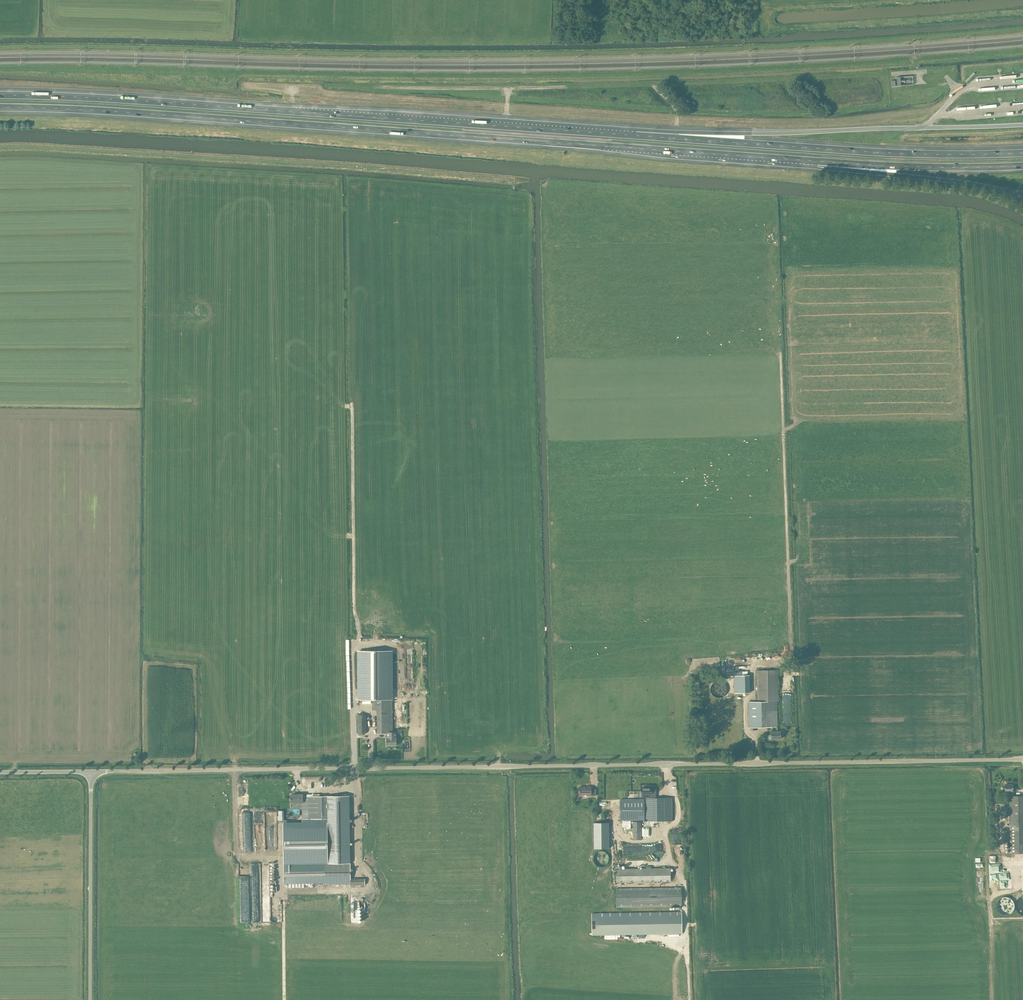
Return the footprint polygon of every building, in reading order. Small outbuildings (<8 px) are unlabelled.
[(385,651),(362,651),(362,694),(380,694),(380,685),(382,685),(382,695),(392,694),(392,684),(385,684),(385,651)] [(773,731),(771,731),(772,739),(781,739),(780,731),(778,731),(777,702),(779,701),(778,670),(757,670),(758,702),(749,702),(749,727),(773,727),(773,731)] [(750,693),(749,675),(734,675),(735,693),(750,693)] [(392,738),(392,733),(393,733),(392,699),(374,699),(372,701),(372,710),(377,710),(377,733),(388,733),(388,738),(386,738),(386,745),(396,745),(396,738),(392,738)] [(366,715),(358,715),(358,733),(366,733),(366,715)] [(1005,784),(1005,791),(1010,791),(1010,796),(1007,796),(1007,798),(1009,798),(1009,826),(1008,826),(1008,853),(1022,853),(1022,796),(1014,796),(1014,791),(1014,784),(1005,784)] [(579,787),(579,795),(588,795),(588,796),(591,796),(596,795),(596,789),(591,789),(591,787),(579,787)] [(650,788),(642,788),(642,797),(647,797),(647,798),(650,798),(650,788)] [(302,820),(285,820),(286,883),(289,884),(289,864),(319,863),(319,862),(323,862),(323,863),(350,863),(349,795),(307,796),(307,797),(303,797),(303,794),(291,794),(291,803),(302,803),(302,806),(305,806),(305,810),(302,810),(302,820)] [(644,799),(620,799),(620,820),(641,820),(644,820),(644,818),(646,818),(647,831),(657,831),(657,821),(672,821),(672,798),(650,798),(647,798),(646,798),(646,801),(644,801),(644,799)] [(608,844),(608,821),(596,821),(596,844),(608,844)] [(641,821),(633,822),(633,840),(641,840),(641,821)] [(289,864),(289,884),(326,883),(326,885),(350,884),(350,885),(365,885),(365,878),(351,878),(350,863),(323,863),(323,862),(319,862),(319,863),(289,864)] [(671,881),(671,868),(616,869),(616,882),(671,881)] [(999,871),(989,871),(989,886),(999,886),(999,888),(1004,888),(1004,877),(1007,877),(1007,869),(999,869),(999,871)] [(682,886),(616,888),(616,907),(682,905),(682,886)] [(1000,896),(998,910),(1012,912),(1014,899),(1000,896)] [(681,912),(582,913),(582,932),(681,930),(681,912)]
